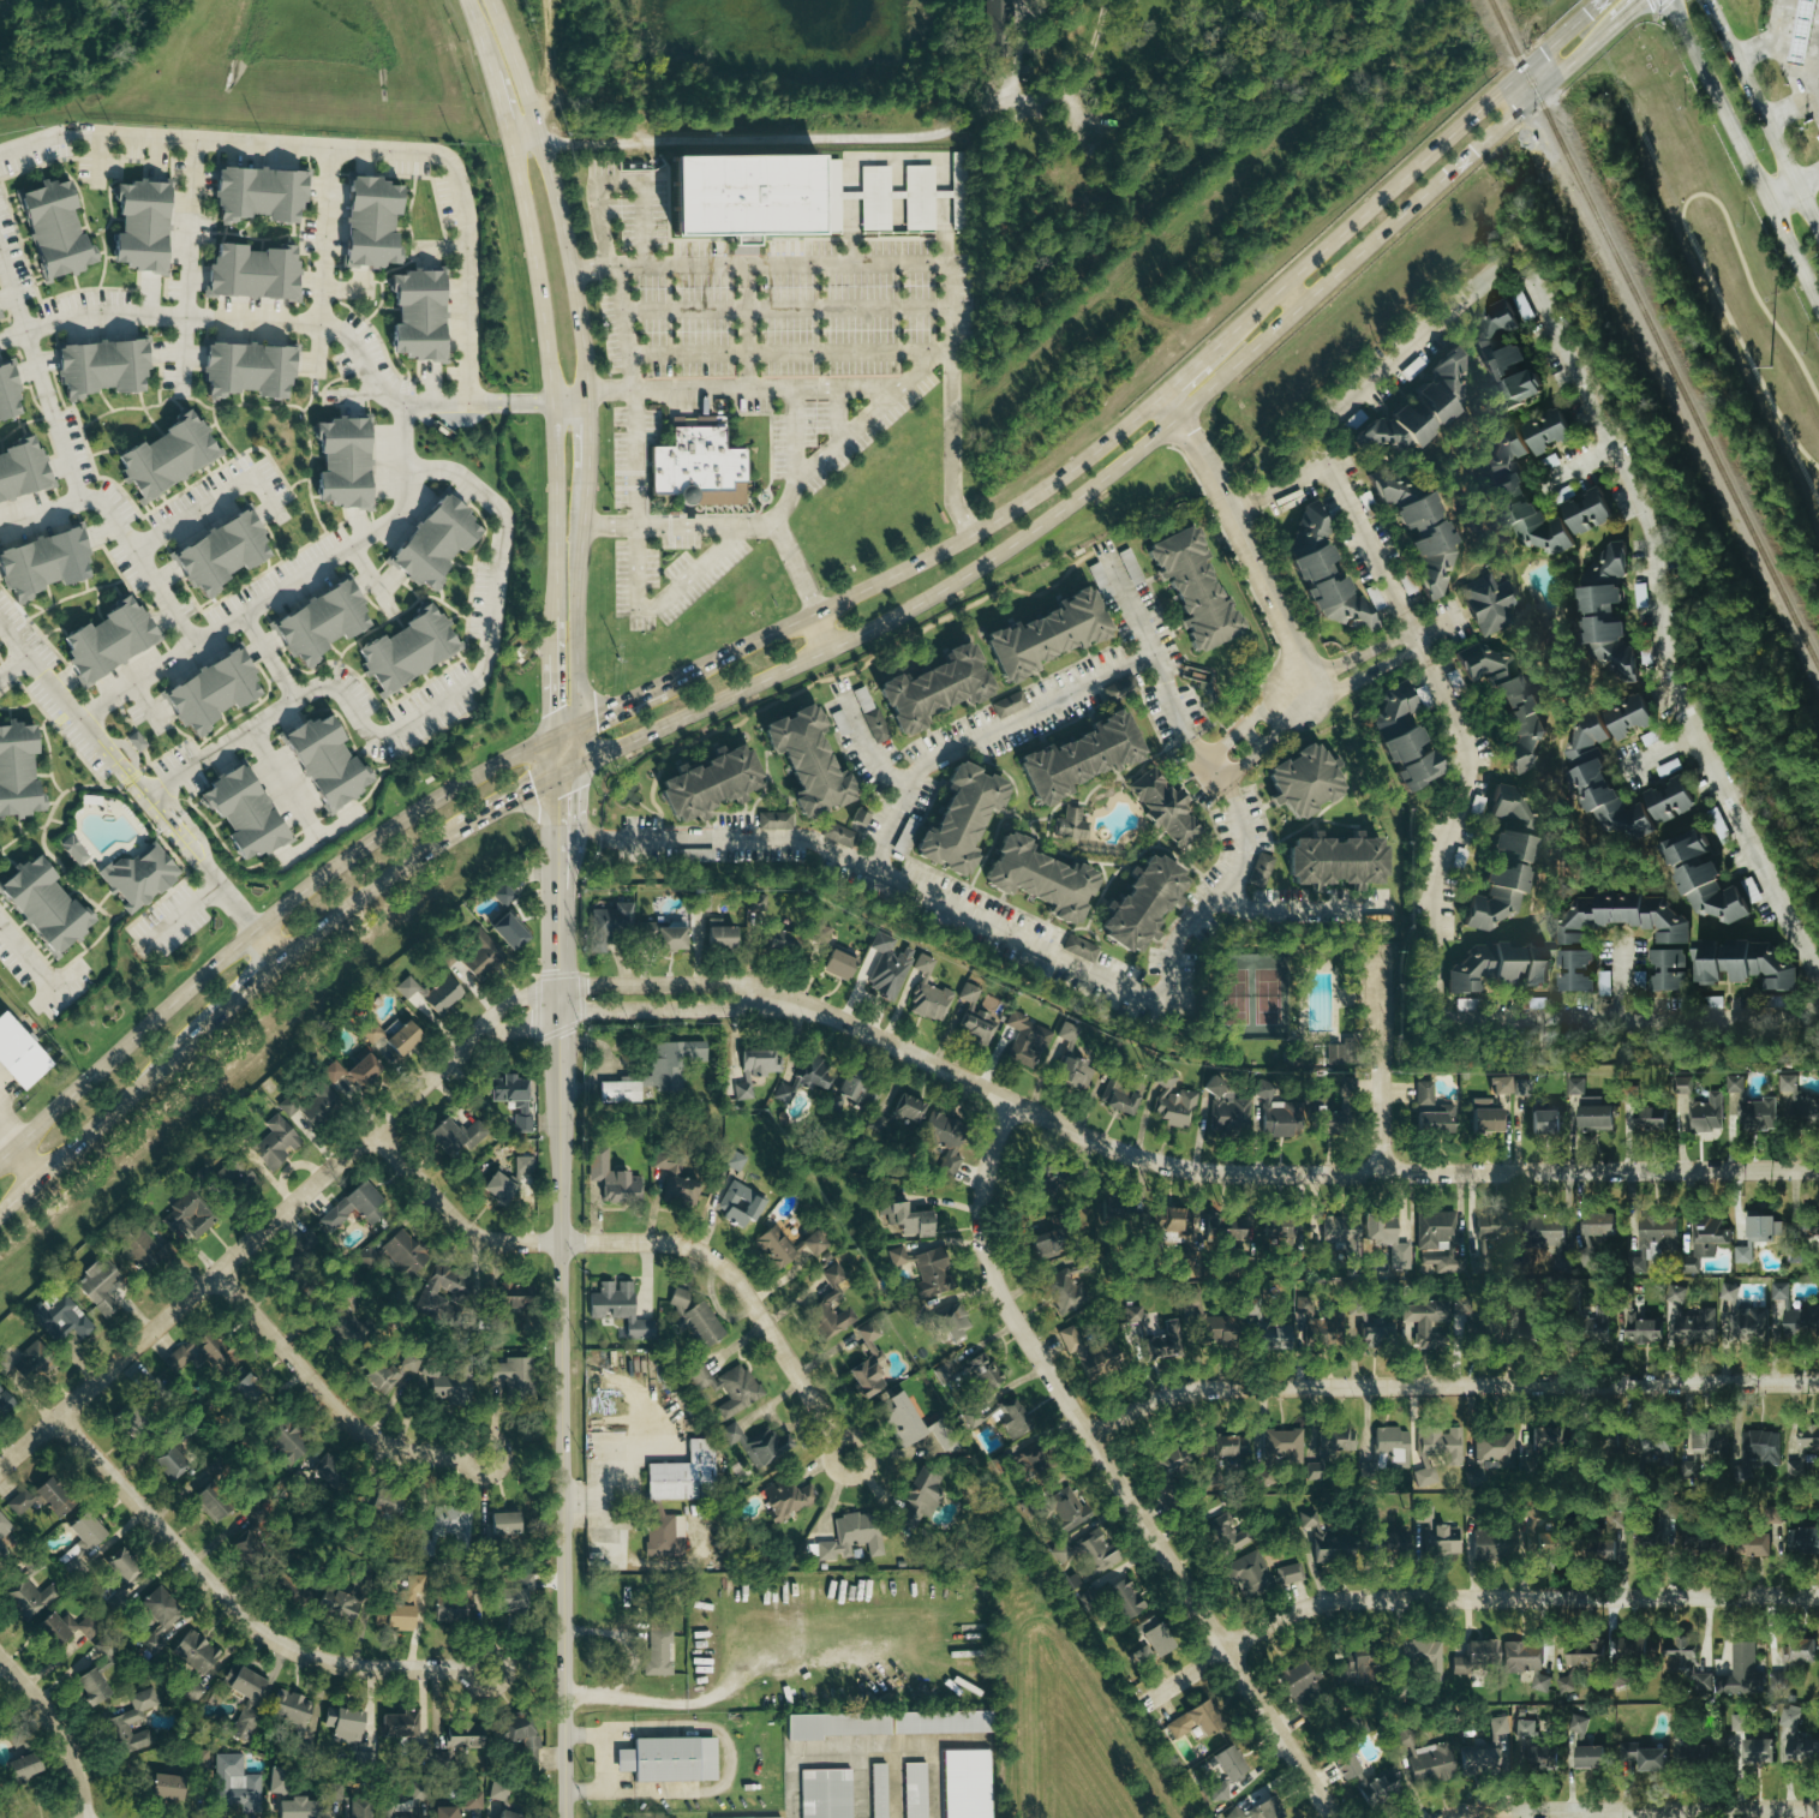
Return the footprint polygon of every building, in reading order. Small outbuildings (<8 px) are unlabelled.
[(1788,55),(1797,0),(1815,0),(1805,58),(1788,55)] [(816,154),(669,154),(669,235),(816,234),(816,154)] [(836,162),(836,195),(857,195),(857,169),(885,169),(885,195),(902,195),(902,169),(929,169),(929,195),(949,195),(947,156),(961,156),(962,233),(949,233),(949,202),(929,202),(929,234),(902,234),(902,202),(886,202),(886,234),(857,234),(857,202),(837,203),(837,235),(819,235),(819,162),(836,162)] [(209,166),(300,172),(297,226),(205,220),(209,166)] [(59,178),(83,262),(32,276),(8,192),(59,178)] [(340,178),(336,265),(391,268),(396,180),(340,178)] [(107,181),(162,185),(157,269),(101,265),(107,181)] [(205,243),(294,251),(289,303),(201,294),(205,243)] [(384,274),(435,274),(435,363),(384,363),(384,274)] [(1543,395),(1521,344),(1511,348),(1506,334),(1520,328),(1508,299),(1489,307),(1494,319),(1484,323),(1486,331),(1472,336),(1492,384),(1497,382),(1508,410),(1543,395)] [(53,342),(138,340),(139,391),(55,395),(53,342)] [(201,340),(288,347),(283,399),(196,390),(201,340)] [(1413,452),(1431,435),(1432,426),(1439,427),(1462,406),(1465,381),(1454,380),(1464,371),(1466,357),(1456,347),(1433,368),(1432,377),(1415,393),(1420,399),(1419,408),(1401,406),(1386,420),(1377,419),(1357,438),(1364,446),(1413,452)] [(17,408),(2,360),(0,361),(0,413),(17,408)] [(108,454),(184,409),(210,455),(134,500),(108,454)] [(1524,427),(1537,458),(1552,451),(1550,447),(1573,438),(1562,411),(1524,427)] [(307,501),(364,502),(365,417),(309,417),(307,501)] [(1531,458),(1518,425),(1485,437),(1497,471),(1531,458)] [(690,508),(689,509),(687,510),(683,510),(680,509),(676,508),(678,506),(675,502),(674,498),(647,498),(647,450),(668,450),(668,431),(720,431),(720,453),(742,453),(742,485),(741,485),(741,509),(690,508)] [(43,484),(0,498),(0,443),(28,435),(43,484)] [(1410,499),(1404,481),(1392,485),(1388,474),(1372,480),(1382,508),(1410,499)] [(1496,482),(1509,530),(1514,529),(1518,542),(1527,539),(1531,550),(1551,545),(1553,555),(1574,550),(1565,518),(1547,523),(1544,510),(1533,513),(1523,475),(1496,482)] [(1595,530),(1594,528),(1614,519),(1601,490),(1563,507),(1577,538),(1595,530)] [(1409,543),(1420,572),(1419,576),(1429,602),(1443,597),(1448,577),(1441,575),(1438,568),(1450,571),(1456,547),(1452,535),(1442,533),(1432,505),(1434,500),(1431,493),(1397,506),(1395,513),(1401,528),(1428,535),(1409,543)] [(382,554),(437,495),(475,531),(420,590),(382,554)] [(1336,559),(1331,551),(1325,525),(1323,522),(1320,508),(1315,500),(1293,513),(1294,558),(1288,562),(1300,582),(1304,581),(1309,602),(1315,612),(1322,610),(1330,624),(1349,620),(1350,619),(1359,634),(1378,630),(1377,627),(1368,612),(1364,597),(1355,599),(1350,592),(1349,586),(1344,578),(1332,580),(1328,563),(1336,559)] [(167,552),(235,508),(263,551),(195,594),(167,552)] [(1179,522),(1231,628),(1186,650),(1135,544),(1179,522)] [(70,526),(0,546),(0,581),(6,602),(84,579),(70,526)] [(1627,542),(1607,541),(1606,577),(1626,578),(1627,542)] [(1120,553),(1132,587),(1145,582),(1133,548),(1120,553)] [(1462,586),(1482,638),(1513,626),(1507,610),(1519,605),(1510,582),(1496,587),(1491,574),(1462,586)] [(264,622),(337,579),(363,622),(289,665),(264,622)] [(1078,584),(1103,638),(995,687),(970,634),(1078,584)] [(1581,589),(1584,632),(1587,632),(1589,647),(1595,646),(1596,659),(1605,658),(1607,684),(1638,682),(1635,645),(1627,646),(1625,622),(1617,623),(1615,604),(1624,604),(1623,586),(1581,589)] [(52,635),(121,594),(149,641),(79,682),(52,635)] [(353,651),(424,606),(450,647),(378,692),(353,651)] [(959,636),(866,680),(893,738),(987,694),(959,636)] [(1458,658),(1471,691),(1491,683),(1514,740),(1499,746),(1510,774),(1538,763),(1531,746),(1546,739),(1535,711),(1538,710),(1509,638),(1458,658)] [(157,690),(233,647),(257,690),(180,732),(157,690)] [(1437,775),(1409,714),(1418,710),(1404,682),(1381,692),(1387,706),(1366,715),(1401,792),(1437,775)] [(888,738),(867,686),(852,693),(873,745),(888,738)] [(1652,722),(1640,695),(1602,712),(1616,743),(1629,737),(1628,733),(1652,722)] [(801,701),(756,722),(798,814),(843,794),(801,701)] [(1112,706),(1137,755),(1034,808),(1009,758),(1112,706)] [(828,714),(838,737),(849,732),(840,709),(828,714)] [(276,735),(321,711),(363,788),(318,813),(276,735)] [(1594,745),(1608,740),(1597,714),(1569,725),(1575,740),(1562,746),(1572,770),(1567,772),(1584,815),(1593,811),(1604,838),(1627,828),(1633,842),(1654,833),(1641,802),(1621,810),(1594,745)] [(31,811),(0,813),(0,722),(25,720),(31,811)] [(1304,740),(1334,794),(1284,821),(1253,769),(1304,740)] [(736,742),(647,781),(665,823),(754,783),(736,742)] [(282,841),(234,764),(189,791),(237,868),(282,841)] [(1000,789),(947,765),(905,855),(959,879),(1000,789)] [(1123,786),(1155,828),(1157,826),(1176,851),(1200,832),(1179,805),(1185,801),(1175,787),(1168,793),(1149,767),(1123,786)] [(1675,818),(1674,815),(1693,808),(1681,777),(1643,792),(1656,826),(1675,818)] [(1518,832),(1519,824),(1523,825),(1530,792),(1494,784),(1488,816),(1502,819),(1500,828),(1518,832)] [(1079,822),(1079,807),(1062,807),(1062,818),(1053,818),(1052,837),(1084,839),(1085,822),(1079,822)] [(846,822),(860,828),(866,815),(852,809),(846,822)] [(790,812),(756,813),(757,830),(790,829),(790,812)] [(856,834),(825,821),(818,836),(849,849),(856,834)] [(1461,926),(1495,933),(1499,912),(1515,916),(1532,839),(1524,838),(1524,837),(1492,830),(1488,848),(1495,850),(1491,866),(1484,865),(1480,882),(1487,883),(1483,898),(1468,894),(1461,926)] [(1745,917),(1736,886),(1719,891),(1715,877),(1701,830),(1666,840),(1690,920),(1716,912),(1719,925),(1745,917)] [(1090,878),(994,833),(974,879),(1070,923),(1090,878)] [(85,855),(66,835),(55,844),(74,865),(85,855)] [(1375,837),(1375,884),(1278,883),(1279,836),(1375,837)] [(95,872),(116,854),(122,860),(148,839),(175,872),(128,911),(95,872)] [(1138,849),(1181,877),(1131,953),(1088,926),(1138,849)] [(1273,858),(1258,852),(1246,883),(1261,889),(1273,858)] [(62,897),(59,899),(43,879),(47,875),(28,853),(0,875),(0,900),(1,902),(5,899),(29,929),(25,932),(43,953),(82,922),(62,897)] [(512,897),(501,885),(489,895),(501,908),(512,897)] [(1655,930),(1655,946),(1648,953),(1648,963),(1656,971),(1650,977),(1650,991),(1684,991),(1684,956),(1672,945),(1687,945),(1687,925),(1659,896),(1644,896),(1639,891),(1600,891),(1592,898),(1571,898),(1562,906),(1562,913),(1553,922),(1553,945),(1581,945),(1581,932),(1588,925),(1633,925),(1637,930),(1655,930)] [(746,912),(764,912),(764,895),(747,894),(746,912)] [(691,911),(708,912),(708,895),(691,895),(691,911)] [(603,953),(603,935),(632,935),(633,902),(612,902),(612,909),(589,909),(588,953),(603,953)] [(510,953),(526,937),(502,912),(486,928),(510,953)] [(732,947),(732,926),(719,926),(719,919),(705,918),(704,947),(732,947)] [(682,951),(683,923),(647,922),(646,949),(682,951)] [(762,947),(784,954),(790,936),(768,929),(762,947)] [(879,953),(863,989),(891,1001),(913,951),(902,946),(899,952),(890,948),(894,938),(875,930),(867,948),(879,953)] [(469,942),(474,948),(458,964),(476,983),(503,956),(480,932),(469,942)] [(1795,991),(1795,964),(1777,965),(1777,942),(1737,942),(1737,946),(1720,946),(1703,946),(1702,940),(1692,940),(1693,985),(1720,985),(1720,972),(1729,972),(1729,983),(1747,983),(1747,976),(1761,976),(1761,992),(1795,991)] [(1545,986),(1545,942),(1534,942),(1534,948),(1499,948),(1499,946),(1463,945),(1463,965),(1445,965),(1444,993),(1478,994),(1478,983),(1508,983),(1508,973),(1518,973),(1518,986),(1545,986)] [(845,981),(856,955),(830,944),(819,970),(845,981)] [(1557,970),(1556,992),(1591,992),(1591,951),(1556,951),(1556,970),(1557,970)] [(951,994),(924,983),(933,960),(916,953),(910,969),(922,973),(907,1011),(939,1024),(951,994)] [(1643,971),(1632,971),(1632,989),(1644,988),(1643,971)] [(392,988),(403,1000),(412,991),(437,1017),(462,994),(444,975),(425,993),(407,974),(392,988)] [(955,1031),(987,1043),(997,1019),(971,1009),(979,989),(962,983),(956,998),(966,1002),(955,1031)] [(1051,1031),(1008,1012),(1002,1025),(1014,1030),(1002,1058),(1029,1070),(1037,1051),(1042,1053),(1051,1031)] [(13,1090),(0,1074),(0,1014),(42,1065),(13,1090)] [(396,1058),(419,1036),(404,1020),(380,1042),(396,1058)] [(358,1034),(369,1045),(377,1037),(381,1041),(385,1036),(370,1021),(358,1034)] [(1079,1029),(1061,1022),(1042,1066),(1054,1071),(1061,1055),(1066,1058),(1079,1029)] [(1355,1064),(1354,1038),(1341,1038),(1341,1045),(1331,1045),(1331,1064),(1355,1064)] [(704,1041),(653,1043),(653,1059),(647,1059),(648,1076),(638,1076),(638,1087),(655,1086),(655,1091),(679,1091),(679,1062),(704,1061),(704,1041)] [(779,1074),(779,1050),(738,1051),(739,1083),(732,1083),(733,1100),(750,1099),(749,1075),(779,1074)] [(379,1069),(363,1053),(343,1072),(330,1058),(316,1072),(329,1085),(340,1074),(357,1091),(379,1069)] [(788,1106),(796,1085),(820,1094),(832,1065),(802,1053),(789,1086),(777,1082),(771,1099),(788,1106)] [(1084,1091),(1091,1066),(1059,1057),(1052,1082),(1084,1091)] [(866,1091),(854,1085),(858,1075),(844,1068),(826,1110),(841,1116),(847,1103),(858,1108),(866,1091)] [(1167,1091),(1175,1077),(1160,1068),(1152,1083),(1167,1091)] [(512,1133),(527,1133),(526,1080),(512,1080),(512,1075),(489,1076),(490,1100),(502,1100),(503,1109),(512,1109),(512,1133)] [(1216,1098),(1224,1083),(1208,1075),(1201,1091),(1216,1098)] [(1795,1094),(1795,1075),(1778,1075),(1778,1093),(1789,1093),(1788,1123),(1818,1123),(1818,1094),(1795,1094)] [(598,1103),(638,1102),(637,1076),(616,1077),(616,1082),(597,1083),(598,1103)] [(1743,1076),(1725,1077),(1725,1093),(1737,1093),(1737,1103),(1727,1104),(1727,1115),(1739,1115),(1740,1132),(1774,1131),(1773,1097),(1761,1098),(1761,1101),(1743,1102),(1743,1076)] [(1127,1117),(1143,1084),(1128,1077),(1124,1086),(1107,1079),(1096,1102),(1127,1117)] [(1508,1077),(1490,1078),(1491,1094),(1509,1093),(1508,1077)] [(1352,1078),(1335,1079),(1336,1097),(1353,1097),(1352,1078)] [(1583,1095),(1582,1078),(1565,1078),(1565,1095),(1583,1095)] [(1513,1096),(1530,1097),(1531,1080),(1514,1079),(1513,1096)] [(295,1111),(316,1131),(342,1104),(317,1081),(309,1091),(312,1093),(295,1111)] [(1414,1130),(1452,1131),(1453,1105),(1432,1104),(1433,1082),(1415,1082),(1414,1130)] [(1300,1103),(1271,1102),(1272,1083),(1257,1083),(1256,1129),(1267,1129),(1267,1137),(1299,1137),(1300,1103)] [(1177,1090),(1176,1094),(1158,1090),(1152,1122),(1187,1129),(1193,1093),(1177,1090)] [(1720,1092),(1707,1092),(1706,1101),(1687,1100),(1686,1131),(1720,1131),(1720,1092)] [(890,1115),(916,1124),(923,1103),(897,1094),(890,1115)] [(1208,1130),(1248,1131),(1249,1098),(1209,1097),(1208,1130)] [(1600,1097),(1576,1097),(1577,1129),(1610,1129),(1610,1106),(1600,1106),(1600,1097)] [(1501,1109),(1490,1109),(1490,1099),(1471,1099),(1470,1133),(1500,1134),(1501,1109)] [(1638,1108),(1638,1119),(1632,1119),(1633,1134),(1664,1132),(1663,1107),(1638,1108)] [(960,1159),(950,1154),(962,1125),(929,1111),(917,1140),(939,1149),(930,1171),(952,1180),(960,1159)] [(1529,1135),(1557,1134),(1557,1111),(1529,1111),(1529,1135)] [(269,1172),(289,1153),(288,1153),(300,1141),(273,1113),(261,1124),(267,1131),(247,1150),(269,1172)] [(599,1203),(637,1203),(637,1176),(627,1176),(627,1172),(606,1172),(606,1148),(588,1148),(588,1181),(599,1181),(599,1203)] [(745,1158),(730,1149),(720,1164),(735,1174),(745,1158)] [(661,1200),(694,1204),(697,1177),(679,1176),(681,1157),(651,1153),(650,1168),(664,1170),(661,1200)] [(514,1173),(529,1174),(530,1157),(514,1156),(514,1173)] [(257,1173),(253,1177),(235,1157),(222,1169),(249,1198),(259,1208),(276,1193),(257,1173)] [(502,1206),(514,1187),(490,1172),(478,1191),(502,1206)] [(1050,1176),(1031,1174),(1028,1199),(1047,1201),(1050,1176)] [(312,1223),(327,1240),(356,1215),(366,1227),(386,1209),(360,1180),(312,1223)] [(740,1229),(745,1220),(751,1223),(764,1199),(729,1181),(715,1209),(724,1213),(721,1219),(740,1229)] [(170,1233),(179,1225),(192,1239),(212,1221),(186,1192),(157,1219),(170,1233)] [(1112,1200),(1098,1198),(1094,1221),(1108,1223),(1112,1200)] [(931,1236),(928,1211),(904,1213),(903,1200),(879,1203),(880,1216),(887,1215),(888,1226),(900,1225),(901,1239),(931,1236)] [(1190,1211),(1161,1210),(1161,1233),(1189,1234),(1190,1211)] [(1465,1273),(1464,1256),(1454,1256),(1453,1212),(1415,1213),(1416,1251),(1420,1251),(1421,1274),(1465,1273)] [(1474,1213),(1475,1238),(1513,1237),(1512,1212),(1474,1213)] [(1613,1215),(1579,1213),(1578,1235),(1612,1237),(1613,1215)] [(1358,1216),(1320,1215),(1319,1244),(1314,1244),(1314,1259),(1327,1259),(1327,1243),(1343,1243),(1342,1251),(1357,1252),(1358,1216)] [(1394,1216),(1362,1216),(1363,1246),(1389,1246),(1389,1270),(1409,1270),(1409,1243),(1394,1244),(1394,1216)] [(1675,1217),(1636,1217),(1637,1270),(1644,1270),(1643,1257),(1651,1257),(1651,1250),(1675,1250),(1675,1217)] [(1713,1244),(1727,1244),(1727,1229),(1719,1230),(1718,1217),(1691,1217),(1692,1258),(1713,1257),(1713,1244)] [(1745,1218),(1745,1247),(1733,1247),(1733,1263),(1751,1263),(1751,1240),(1780,1240),(1780,1218),(1745,1218)] [(1562,1243),(1563,1220),(1532,1219),(1531,1242),(1562,1243)] [(1238,1246),(1239,1221),(1213,1220),(1213,1229),(1204,1228),(1204,1244),(1238,1246)] [(473,1284),(445,1267),(433,1263),(422,1280),(417,1270),(423,1261),(425,1253),(408,1242),(397,1221),(375,1256),(366,1250),(361,1258),(360,1258),(363,1264),(374,1267),(376,1258),(394,1262),(401,1277),(411,1282),(406,1301),(430,1315),(441,1318),(442,1316),(446,1302),(436,1296),(431,1287),(449,1292),(447,1301),(460,1305),(473,1284)] [(1797,1223),(1797,1234),(1818,1234),(1818,1223),(1797,1223)] [(1261,1246),(1292,1248),(1293,1226),(1262,1224),(1261,1246)] [(793,1255),(770,1225),(752,1239),(775,1269),(793,1255)] [(115,1250),(140,1277),(171,1248),(164,1241),(156,1249),(138,1229),(115,1250)] [(1061,1253),(1053,1229),(1026,1238),(1034,1262),(1061,1253)] [(809,1258),(825,1246),(813,1230),(797,1242),(809,1258)] [(291,1239),(299,1260),(318,1253),(310,1232),(291,1239)] [(1790,1262),(1803,1262),(1804,1244),(1790,1244),(1790,1262)] [(919,1282),(913,1284),(917,1301),(953,1292),(948,1274),(946,1275),(940,1248),(898,1258),(901,1269),(914,1265),(919,1282)] [(1057,1315),(1087,1302),(1080,1284),(1071,1284),(1067,1275),(1073,1273),(1085,1273),(1091,1270),(1092,1254),(1070,1254),(1070,1265),(1046,1275),(1046,1288),(1057,1315)] [(102,1319),(115,1308),(101,1291),(118,1277),(101,1257),(80,1274),(83,1277),(73,1285),(102,1319)] [(1487,1258),(1471,1257),(1470,1274),(1486,1275),(1487,1258)] [(1679,1257),(1679,1273),(1695,1274),(1696,1258),(1679,1257)] [(855,1320),(847,1307),(833,1315),(826,1303),(841,1295),(835,1284),(844,1279),(834,1263),(818,1272),(829,1290),(805,1304),(826,1338),(855,1320)] [(632,1320),(631,1282),(613,1282),(597,1282),(597,1293),(586,1294),(587,1319),(604,1319),(623,1318),(624,1340),(652,1339),(652,1320),(632,1320)] [(1788,1308),(1788,1283),(1770,1283),(1770,1303),(1774,1303),(1774,1336),(1818,1336),(1818,1307),(1788,1308)] [(530,1285),(496,1286),(496,1298),(494,1298),(494,1309),(530,1309),(530,1285)] [(1736,1285),(1719,1285),(1719,1302),(1727,1302),(1728,1341),(1766,1340),(1766,1310),(1736,1311),(1736,1285)] [(713,1311),(684,1305),(687,1291),(671,1288),(667,1305),(678,1307),(674,1327),(693,1331),(689,1345),(711,1350),(714,1335),(708,1334),(713,1311)] [(92,1327),(61,1294),(44,1311),(35,1302),(23,1313),(62,1355),(92,1327)] [(338,1296),(317,1330),(348,1349),(369,1315),(338,1296)] [(1317,1299),(1294,1297),(1293,1314),(1303,1315),(1302,1326),(1299,1326),(1298,1338),(1337,1342),(1340,1314),(1315,1312),(1317,1299)] [(1451,1314),(1467,1315),(1468,1297),(1451,1297),(1451,1314)] [(1255,1299),(1241,1298),(1240,1317),(1254,1317),(1255,1299)] [(1448,1322),(1448,1302),(1403,1303),(1403,1349),(1444,1349),(1444,1333),(1428,1334),(1428,1322),(1448,1322)] [(960,1331),(969,1327),(958,1305),(934,1316),(948,1345),(963,1338),(960,1331)] [(1182,1352),(1175,1319),(1160,1322),(1162,1330),(1147,1334),(1140,1305),(1123,1309),(1135,1363),(1182,1352)] [(1580,1342),(1606,1342),(1607,1307),(1581,1306),(1580,1342)] [(1660,1342),(1659,1320),(1634,1321),(1634,1311),(1623,1312),(1624,1344),(1660,1342)] [(1233,1315),(1203,1316),(1204,1341),(1234,1341),(1233,1315)] [(1393,1345),(1393,1318),(1359,1319),(1359,1346),(1393,1345)] [(844,1370),(860,1399),(885,1386),(873,1363),(881,1359),(871,1341),(879,1336),(871,1320),(852,1330),(867,1358),(844,1370)] [(1056,1332),(1067,1358),(1073,1355),(1083,1377),(1117,1361),(1107,1338),(1084,1347),(1074,1324),(1056,1332)] [(159,1366),(178,1385),(206,1358),(212,1365),(221,1357),(195,1330),(159,1366)] [(54,1364),(33,1341),(11,1361),(4,1354),(0,1358),(0,1378),(9,1370),(27,1389),(54,1364)] [(933,1375),(940,1386),(964,1371),(980,1396),(1001,1383),(978,1347),(933,1375)] [(358,1380),(380,1399),(401,1375),(380,1356),(358,1380)] [(488,1382),(503,1382),(503,1391),(530,1391),(531,1358),(502,1358),(502,1364),(488,1364),(488,1382)] [(241,1363),(226,1369),(224,1364),(217,1367),(237,1408),(258,1399),(241,1363)] [(447,1405),(468,1405),(467,1375),(428,1376),(428,1400),(446,1399),(447,1405)] [(16,1406),(0,1389),(0,1422),(16,1406)] [(877,1404),(901,1448),(923,1436),(899,1391),(877,1404)] [(1007,1441),(1029,1431),(1014,1399),(993,1408),(1007,1441)] [(969,1428),(983,1421),(978,1410),(964,1417),(969,1428)] [(726,1447),(737,1442),(751,1471),(793,1451),(785,1434),(773,1440),(767,1427),(742,1439),(734,1422),(718,1430),(726,1447)] [(1797,1428),(1797,1461),(1785,1461),(1785,1475),(1803,1475),(1803,1451),(1818,1450),(1818,1427),(1797,1428)] [(1373,1429),(1373,1470),(1407,1469),(1406,1428),(1373,1429)] [(1557,1450),(1557,1429),(1531,1428),(1531,1449),(1557,1450)] [(1460,1466),(1461,1429),(1416,1429),(1416,1459),(1445,1459),(1445,1466),(1460,1466)] [(294,1473),(302,1435),(279,1430),(272,1468),(294,1473)] [(1301,1431),(1262,1430),(1261,1462),(1300,1462),(1301,1431)] [(1345,1430),(1318,1430),(1319,1462),(1306,1462),(1306,1481),(1328,1480),(1327,1466),(1345,1466),(1345,1430)] [(1690,1452),(1725,1454),(1726,1432),(1691,1431),(1690,1452)] [(1778,1432),(1741,1431),(1740,1465),(1733,1465),(1733,1479),(1749,1480),(1750,1464),(1777,1465),(1778,1432)] [(1513,1468),(1513,1435),(1474,1435),(1475,1471),(1465,1471),(1466,1487),(1483,1487),(1483,1469),(1513,1468)] [(1208,1457),(1247,1457),(1247,1436),(1208,1436),(1208,1457)] [(1669,1457),(1670,1437),(1640,1436),(1639,1456),(1669,1457)] [(645,1500),(710,1501),(711,1439),(687,1439),(686,1464),(645,1464),(645,1500)] [(1147,1455),(1168,1491),(1174,1488),(1170,1482),(1189,1471),(1171,1441),(1147,1455)] [(150,1462),(167,1482),(191,1461),(173,1442),(150,1462)] [(205,1468),(219,1482),(236,1465),(223,1451),(205,1468)] [(1697,1481),(1698,1454),(1685,1453),(1684,1480),(1697,1481)] [(334,1488),(343,1464),(317,1454),(308,1478),(334,1488)] [(921,1515),(925,1518),(946,1483),(918,1466),(898,1500),(907,1506),(898,1520),(913,1529),(921,1515)] [(14,1518),(35,1499),(54,1521),(73,1505),(47,1476),(28,1492),(24,1486),(3,1504),(14,1518)] [(757,1491),(772,1523),(816,1502),(808,1484),(792,1492),(785,1478),(757,1491)] [(211,1523),(227,1510),(204,1484),(189,1497),(211,1523)] [(1062,1533),(1089,1518),(1069,1484),(1043,1499),(1062,1533)] [(394,1517),(400,1497),(376,1491),(371,1511),(394,1517)] [(240,1563),(259,1548),(247,1533),(268,1517),(255,1500),(241,1512),(251,1524),(225,1545),(240,1563)] [(1457,1556),(1456,1529),(1445,1529),(1445,1524),(1431,1524),(1431,1506),(1420,1506),(1420,1556),(1457,1556)] [(469,1510),(429,1509),(428,1545),(432,1545),(432,1539),(468,1540),(469,1510)] [(681,1515),(660,1516),(660,1509),(644,1510),(645,1557),(682,1556),(681,1515)] [(1313,1562),(1351,1560),(1350,1531),(1320,1533),(1319,1509),(1299,1510),(1300,1541),(1312,1541),(1313,1562)] [(1555,1555),(1554,1540),(1540,1541),(1538,1509),(1519,1511),(1521,1528),(1527,1528),(1529,1557),(1555,1555)] [(880,1555),(873,1511),(831,1518),(835,1541),(815,1544),(818,1562),(837,1559),(850,1557),(848,1546),(864,1544),(866,1557),(880,1555)] [(1623,1512),(1599,1511),(1597,1558),(1613,1559),(1614,1547),(1621,1547),(1623,1512)] [(63,1529),(83,1552),(103,1535),(82,1512),(63,1529)] [(516,1535),(515,1513),(487,1514),(488,1536),(516,1535)] [(1683,1515),(1657,1515),(1657,1526),(1633,1525),(1632,1550),(1712,1550),(1712,1535),(1683,1535),(1683,1515)] [(11,1528),(0,1516),(0,1538),(11,1528)] [(1217,1519),(1214,1546),(1241,1549),(1244,1522),(1217,1519)] [(1408,1538),(1394,1536),(1396,1526),(1374,1523),(1371,1549),(1406,1554),(1408,1538)] [(1513,1526),(1471,1527),(1472,1562),(1514,1560),(1513,1526)] [(1070,1543),(1085,1567),(1078,1572),(1084,1582),(1118,1561),(1097,1527),(1070,1543)] [(1787,1552),(1818,1552),(1818,1527),(1787,1528),(1787,1552)] [(1733,1556),(1768,1555),(1768,1530),(1733,1531),(1733,1556)] [(120,1585),(137,1570),(116,1548),(100,1563),(120,1585)] [(1269,1575),(1256,1549),(1219,1567),(1228,1585),(1240,1579),(1249,1597),(1282,1581),(1277,1571),(1269,1575)] [(26,1623),(54,1647),(73,1626),(80,1632),(88,1623),(45,1585),(38,1593),(24,1581),(37,1567),(32,1562),(0,1598),(0,1600),(26,1623)] [(1279,1567),(1283,1584),(1303,1579),(1299,1562),(1279,1567)] [(346,1593),(332,1588),(321,1589),(318,1599),(319,1612),(345,1621),(349,1621),(356,1601),(355,1594),(360,1582),(367,1582),(366,1565),(351,1567),(345,1583),(346,1593)] [(373,1602),(371,1626),(411,1628),(413,1592),(423,1592),(424,1575),(401,1573),(399,1604),(373,1602)] [(506,1575),(506,1586),(490,1587),(491,1611),(531,1610),(531,1574),(506,1575)] [(1121,1619),(1142,1606),(1123,1575),(1102,1588),(1121,1619)] [(118,1595),(130,1597),(132,1583),(121,1581),(118,1595)] [(187,1629),(172,1650),(158,1639),(180,1608),(149,1586),(135,1605),(155,1619),(131,1653),(157,1671),(169,1653),(188,1667),(189,1667),(201,1675),(218,1651),(187,1629)] [(462,1597),(432,1596),(431,1620),(462,1620),(462,1597)] [(1153,1657),(1171,1646),(1152,1614),(1129,1627),(1135,1636),(1139,1633),(1153,1657)] [(642,1675),(671,1675),(670,1630),(646,1630),(647,1661),(641,1661),(642,1675)] [(1693,1673),(1693,1637),(1659,1636),(1659,1673),(1691,1674),(1691,1697),(1711,1697),(1711,1673),(1693,1673)] [(1647,1659),(1648,1638),(1615,1637),(1614,1659),(1647,1659)] [(1439,1639),(1399,1640),(1400,1661),(1423,1661),(1424,1683),(1440,1682),(1439,1639)] [(1451,1657),(1451,1668),(1496,1668),(1495,1639),(1465,1640),(1465,1657),(1451,1657)] [(1813,1640),(1780,1641),(1781,1666),(1814,1665),(1813,1640)] [(1601,1664),(1602,1643),(1565,1641),(1564,1665),(1573,1666),(1573,1672),(1593,1673),(1593,1663),(1601,1664)] [(1753,1641),(1730,1642),(1730,1675),(1713,1675),(1713,1695),(1761,1694),(1761,1672),(1753,1672),(1753,1641)] [(1539,1642),(1502,1642),(1501,1671),(1531,1672),(1531,1690),(1547,1691),(1548,1675),(1539,1675),(1539,1642)] [(1319,1677),(1313,1665),(1304,1670),(1300,1661),(1274,1674),(1291,1707),(1320,1693),(1313,1680),(1319,1677)] [(263,1678),(227,1662),(217,1683),(253,1700),(263,1678)] [(84,1705),(105,1697),(94,1666),(72,1674),(84,1705)] [(1607,1675),(1613,1688),(1629,1681),(1623,1668),(1607,1675)] [(1559,1693),(1573,1691),(1571,1675),(1556,1677),(1559,1693)] [(191,1682),(179,1691),(188,1703),(200,1694),(191,1682)] [(106,1718),(120,1755),(152,1743),(146,1728),(136,1731),(133,1722),(142,1719),(139,1711),(157,1704),(150,1687),(125,1696),(131,1709),(106,1718)] [(293,1724),(288,1740),(296,1742),(310,1699),(271,1687),(262,1714),(293,1724)] [(1170,1739),(1196,1727),(1200,1735),(1219,1726),(1208,1700),(1162,1720),(1170,1739)] [(893,1706),(986,1705),(987,1726),(893,1728),(893,1706)] [(788,1709),(887,1706),(888,1727),(788,1729),(788,1709)] [(227,1736),(246,1743),(257,1714),(238,1707),(227,1736)] [(321,1726),(330,1726),(330,1741),(358,1742),(359,1709),(322,1707),(321,1726)] [(378,1735),(413,1736),(414,1707),(398,1707),(398,1713),(378,1713),(378,1735)] [(1780,1707),(1781,1760),(1818,1760),(1818,1738),(1801,1738),(1801,1740),(1796,1740),(1796,1707),(1780,1707)] [(494,1721),(505,1759),(537,1750),(525,1711),(494,1721)] [(1509,1715),(1490,1714),(1490,1742),(1459,1742),(1459,1767),(1508,1767),(1509,1715)] [(1729,1732),(1747,1732),(1747,1714),(1730,1714),(1729,1732)] [(1515,1736),(1532,1736),(1532,1720),(1515,1720),(1515,1736)] [(440,1724),(440,1750),(479,1749),(478,1722),(440,1724)] [(1446,1741),(1415,1748),(1410,1727),(1398,1729),(1409,1784),(1441,1778),(1439,1772),(1452,1769),(1446,1741)] [(633,1733),(713,1730),(714,1775),(634,1776),(634,1764),(615,1765),(615,1744),(633,1742),(633,1733)] [(1534,1745),(1534,1737),(1525,1737),(1525,1767),(1555,1767),(1555,1744),(1534,1745)] [(1772,1761),(1771,1738),(1740,1739),(1741,1763),(1772,1761)] [(989,1741),(990,1817),(943,1817),(941,1742),(989,1741)] [(1224,1781),(1244,1771),(1230,1743),(1211,1753),(1224,1781)] [(1665,1747),(1640,1748),(1640,1743),(1618,1743),(1619,1763),(1636,1763),(1636,1771),(1666,1770),(1665,1747)] [(1708,1744),(1679,1743),(1678,1764),(1708,1764),(1708,1744)] [(1602,1766),(1601,1745),(1575,1745),(1576,1767),(1602,1766)] [(1331,1756),(1339,1779),(1357,1773),(1349,1750),(1331,1756)] [(38,1776),(31,1752),(0,1760),(0,1764),(6,1785),(38,1776)] [(240,1753),(213,1753),(212,1812),(257,1812),(258,1774),(240,1773),(240,1753)] [(885,1754),(886,1817),(871,1817),(869,1754),(885,1754)] [(177,1799),(180,1775),(154,1773),(156,1757),(142,1756),(138,1795),(177,1799)] [(925,1756),(926,1817),(905,1817),(904,1757),(925,1756)] [(849,1762),(851,1817),(802,1817),(801,1762),(849,1762)] [(282,1766),(265,1766),(264,1792),(281,1793),(282,1766)] [(1362,1803),(1402,1788),(1394,1767),(1362,1779),(1359,1772),(1351,1775),(1362,1803)] [(507,1784),(489,1780),(486,1797),(504,1801),(507,1784)] [(1202,1789),(1204,1808),(1228,1805),(1226,1786),(1202,1789)] [(480,1790),(458,1790),(458,1799),(432,1799),(432,1817),(458,1817),(458,1808),(480,1808),(480,1790)] [(1268,1794),(1241,1813),(1236,1805),(1223,1814),(1226,1817),(1285,1817),(1268,1794)] [(285,1799),(276,1799),(275,1817),(321,1817),(322,1798),(285,1797),(285,1799)] [(345,1817),(408,1817),(408,1812),(391,1812),(391,1799),(345,1799),(345,1817)] [(496,1810),(494,1817),(522,1817),(523,1816),(496,1810)]
